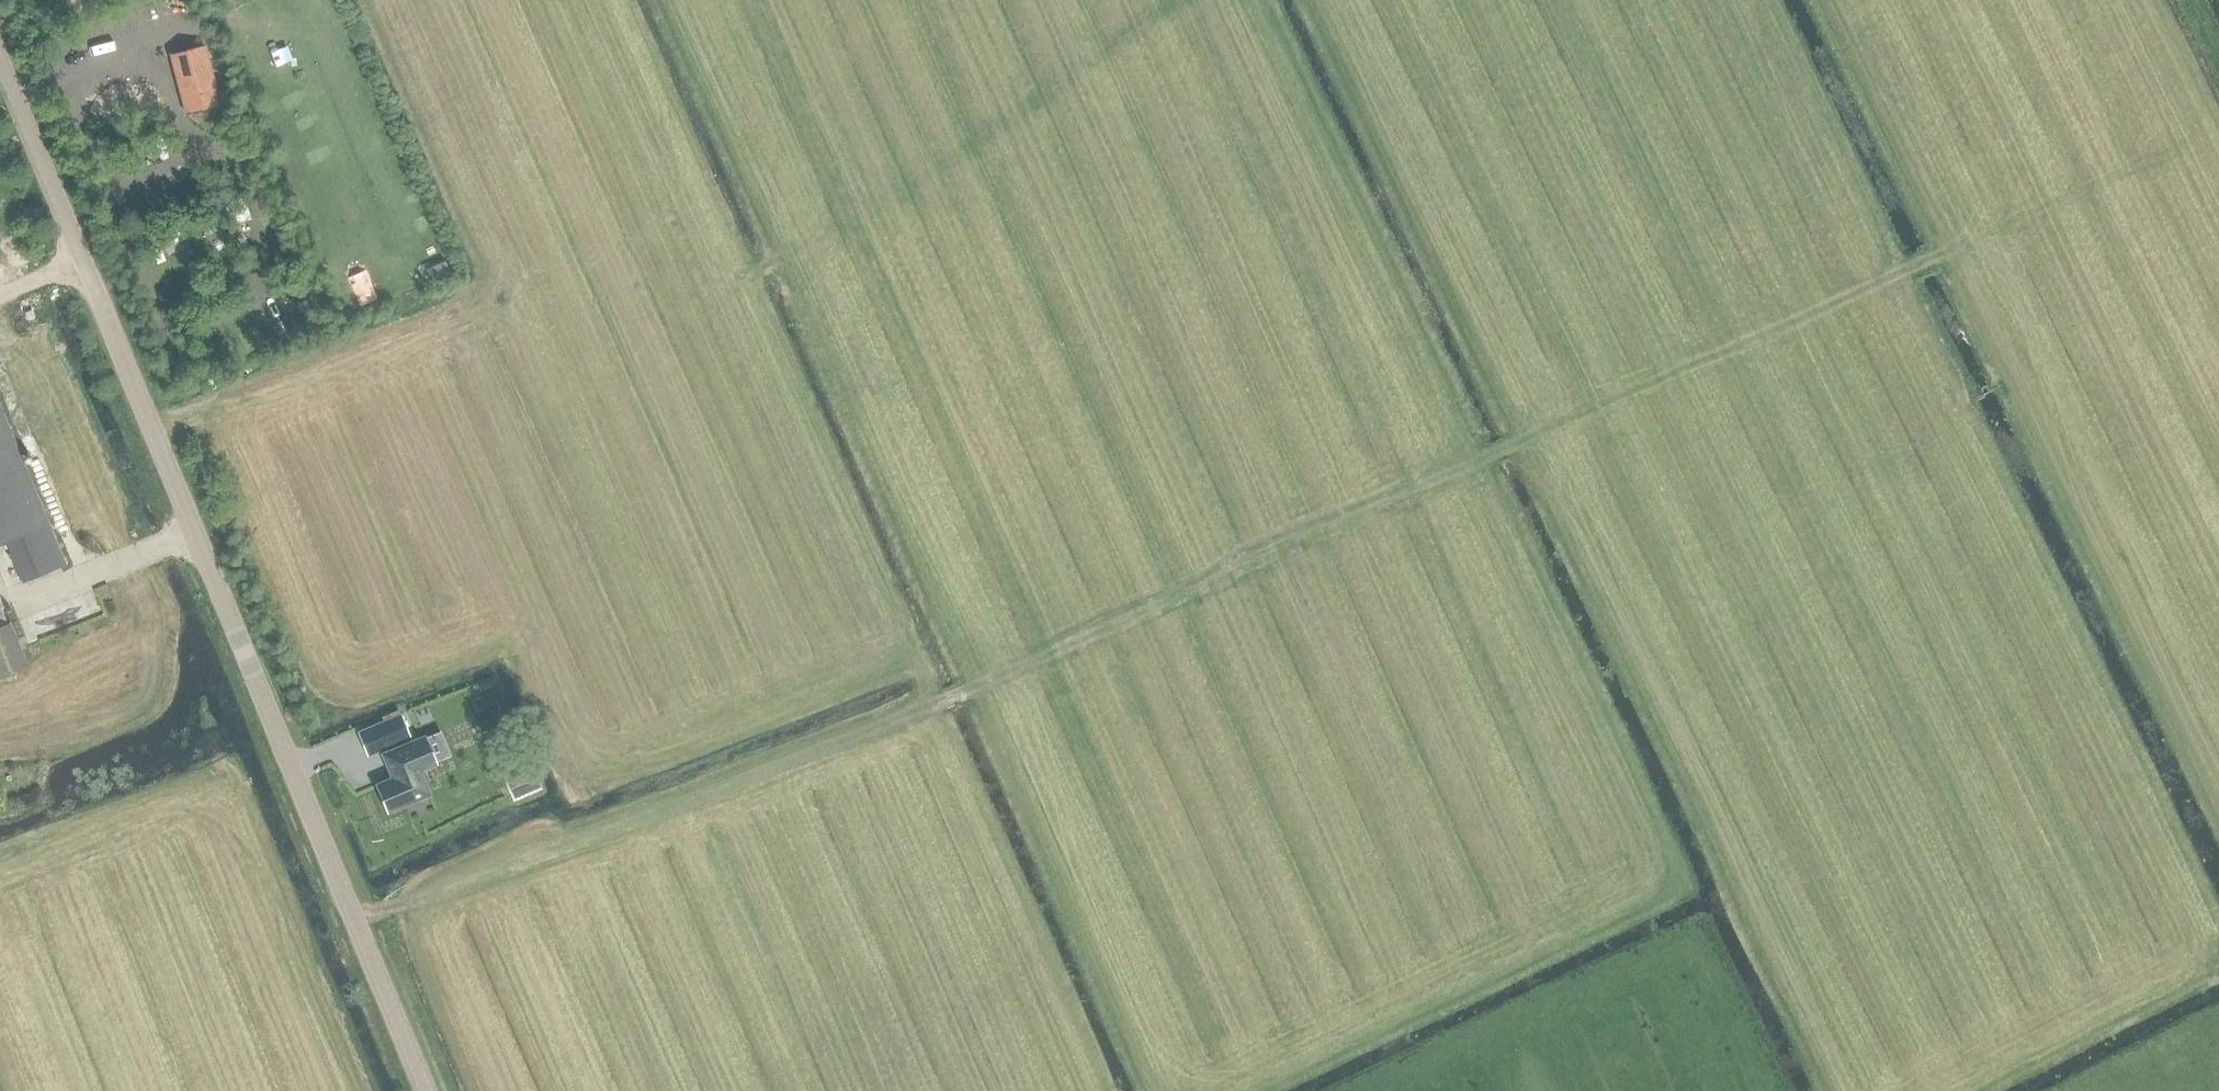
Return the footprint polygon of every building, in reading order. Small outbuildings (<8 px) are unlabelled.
[(218,103),(203,48),(176,55),(187,95),(197,93),(201,107),(218,103)] [(34,317),(32,311),(26,314),(28,319),(34,317)] [(65,564),(0,403),(0,590),(65,564)] [(27,665),(9,623),(7,624),(1,608),(0,609),(0,676),(27,665)] [(359,731),(368,752),(408,735),(400,714),(359,731)] [(387,811),(428,794),(418,770),(436,762),(436,761),(426,738),(426,736),(383,754),(393,778),(376,785),(387,811)] [(539,777),(523,783),(531,804),(547,797),(539,777)]
